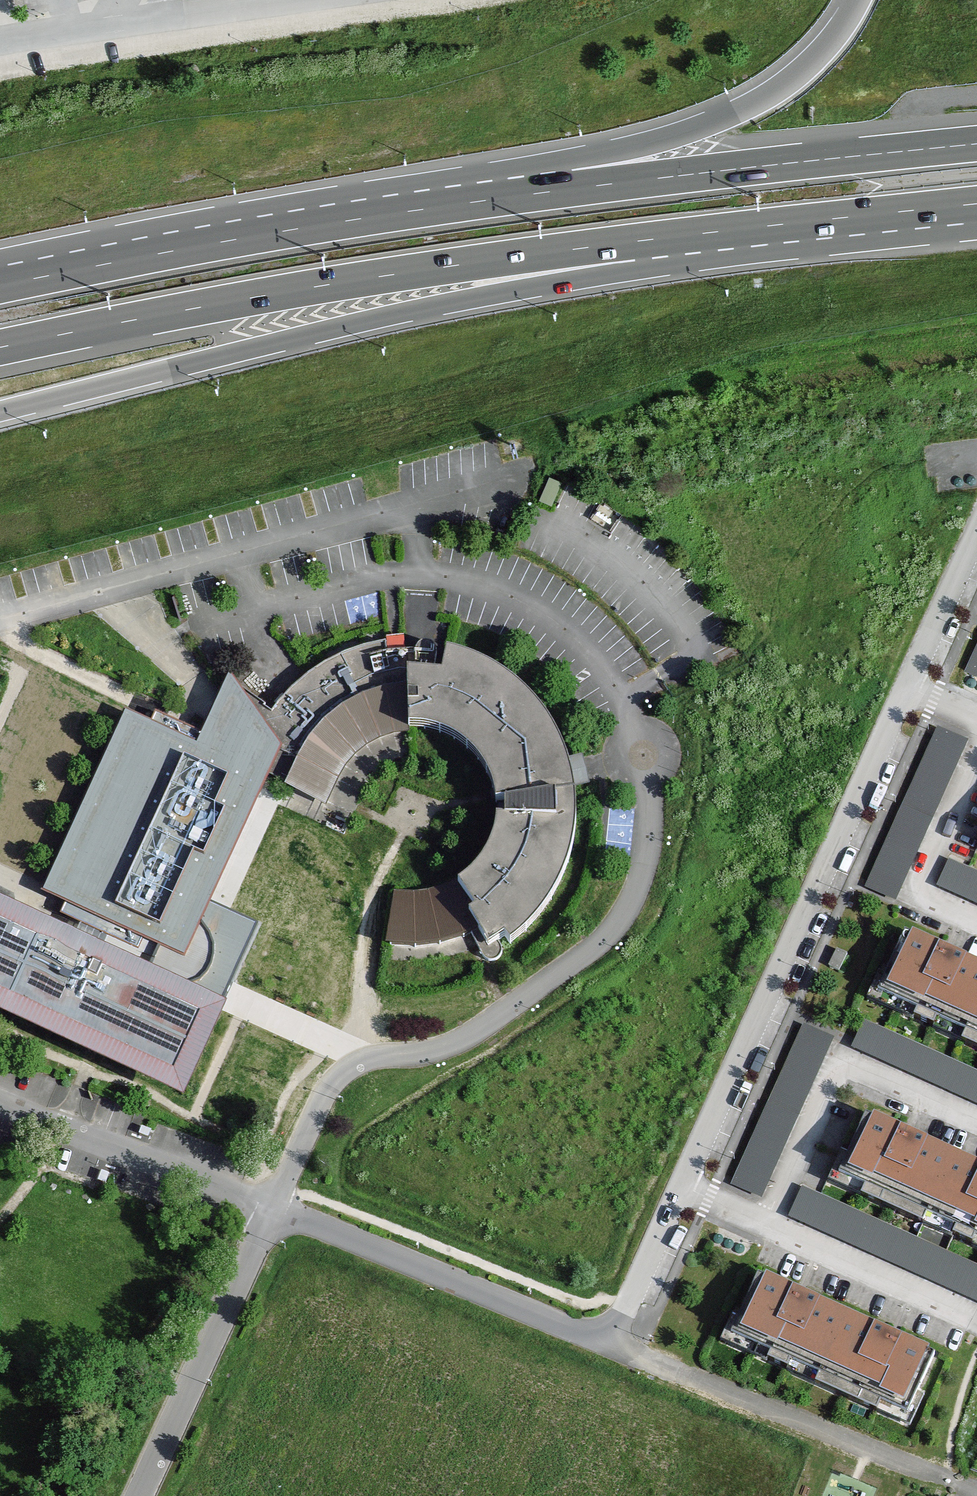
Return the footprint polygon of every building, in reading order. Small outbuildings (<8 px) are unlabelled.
[(562,481),(550,476),(540,498),(552,503),(562,481)] [(261,771),(324,799),(329,788),(336,774),(344,760),(351,752),(363,742),(375,735),(390,730),(404,727),(417,727),(432,730),(446,734),(459,742),(468,749),(479,761),(486,772),(492,786),(495,801),(504,801),(504,817),(502,834),(495,852),(487,865),(476,879),(462,890),(447,898),(431,903),(414,905),(413,905),(409,905),(408,905),(402,905),(397,905),(390,945),(415,946),(434,944),(455,939),(464,936),(471,932),(483,956),(485,958),(489,960),(492,960),(497,958),(500,955),(502,950),(502,948),(498,941),(504,936),(510,944),(526,930),(536,919),(545,907),(553,894),(559,883),(568,863),(571,850),(574,837),(576,813),(575,791),(565,753),(555,732),(546,718),(531,699),(517,686),(501,674),(483,664),(465,656),(447,651),(439,674),(432,671),(437,652),(435,647),(432,645),(429,643),(424,643),(421,644),(418,647),(415,650),(388,653),(385,642),(383,642),(366,646),(357,649),(335,658),(317,669),(301,680),(283,698),(272,712),(265,707),(266,705),(231,681),(226,684),(233,694),(271,748),(261,771)] [(144,983),(155,958),(174,967),(203,902),(261,771),(271,748),(233,694),(227,709),(225,706),(213,717),(219,724),(213,737),(185,724),(157,711),(148,730),(138,726),(130,722),(54,886),(70,894),(62,913),(109,935),(105,945),(97,962),(105,965),(107,962),(110,958),(115,956),(117,955),(121,955),(125,956),(127,958),(129,960),(131,962),(132,966),(130,971),(123,986),(139,993),(141,988),(144,983)] [(941,729),(870,885),(896,897),(967,741),(941,729)] [(590,782),(582,754),(565,753),(575,791),(590,782)] [(397,905),(398,905),(402,905),(408,905),(409,905),(413,905),(414,905),(431,903),(447,898),(462,890),(476,879),(487,865),(495,852),(502,834),(504,817),(504,801),(495,801),(496,817),(494,832),(488,847),(480,861),(470,873),(458,882),(444,890),(430,894),(414,896),(398,896),(397,905)] [(952,861),(941,885),(976,901),(976,872),(952,861)] [(260,926),(203,902),(174,967),(155,958),(144,983),(141,988),(196,1012),(218,1021),(233,988),(260,926)] [(130,971),(107,962),(105,965),(97,962),(105,945),(79,932),(72,943),(57,936),(56,941),(33,931),(0,916),(0,991),(14,998),(17,993),(29,1002),(92,1032),(96,1023),(120,1034),(116,1043),(171,1068),(196,1012),(141,988),(139,993),(123,986),(130,971)] [(964,962),(965,959),(943,949),(905,932),(888,970),(879,991),(968,1031),(976,1035),(976,968),(964,962)] [(840,970),(848,953),(838,948),(830,965),(840,970)] [(110,958),(107,962),(130,971),(132,966),(131,962),(129,960),(127,958),(125,956),(121,955),(117,955),(115,956),(110,958)] [(869,998),(964,1040),(968,1031),(879,991),(888,970),(883,968),(869,998)] [(167,1075),(179,1081),(210,1014),(144,983),(141,988),(196,1012),(171,1068),(116,1043),(120,1034),(96,1023),(92,1032),(29,1002),(17,993),(14,998),(0,991),(0,997),(167,1075)] [(960,1064),(866,1021),(855,1046),(949,1088),(960,1064)] [(762,1195),(832,1039),(806,1027),(735,1183),(762,1195)] [(949,1088),(969,1097),(976,1079),(976,1072),(960,1064),(949,1088)] [(976,1101),(976,1079),(969,1097),(976,1101)] [(924,1144),(926,1141),(904,1131),(866,1114),(849,1152),(839,1173),(929,1214),(957,1226),(953,1234),(973,1243),(974,1242),(976,1235),(976,1167),(924,1144)] [(830,1180),(925,1223),(929,1214),(839,1173),(849,1152),(843,1150),(830,1180)] [(897,1231),(804,1188),(792,1215),(885,1258),(897,1231)] [(905,1267),(917,1240),(897,1231),(885,1258),(905,1267)] [(976,1299),(976,1267),(917,1240),(905,1267),(976,1299)] [(768,1358),(788,1367),(791,1360),(819,1373),(908,1413),(917,1392),(935,1353),(898,1336),(876,1326),(874,1330),(816,1304),(818,1300),(797,1291),(758,1273),(739,1316),(731,1333),(771,1351),(768,1358)] [(739,1316),(734,1313),(723,1338),(768,1358),(771,1351),(731,1333),(739,1316)] [(815,1381),(910,1424),(923,1394),(917,1392),(908,1413),(819,1373),(815,1381)]
